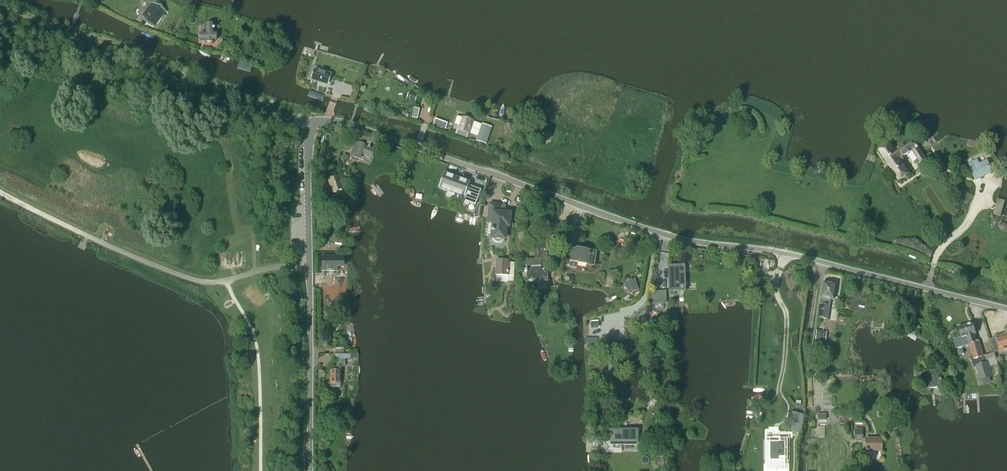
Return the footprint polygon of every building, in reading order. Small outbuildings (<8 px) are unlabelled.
[(151,4),(142,16),(149,25),(155,27),(165,13),(161,7),(159,10),(151,4)] [(204,33),(200,32),(200,41),(204,41),(204,42),(213,42),(213,41),(215,41),(215,34),(213,35),(213,29),(214,29),(214,28),(213,28),(213,26),(204,26),(204,33)] [(221,44),(231,47),(233,42),(223,39),(221,44)] [(327,84),(328,81),(330,75),(315,70),(312,79),(327,84)] [(466,138),(472,121),(463,118),(460,130),(458,129),(456,134),(466,138)] [(445,129),(447,124),(435,120),(433,125),(445,129)] [(486,144),(492,127),(481,124),(476,141),(486,144)] [(370,141),(359,137),(357,141),(369,145),(370,141)] [(927,162),(912,139),(894,151),(889,144),(879,151),(899,181),(909,174),(899,159),(912,151),(921,165),(927,162)] [(371,157),(374,149),(355,143),(350,156),(359,159),(362,154),(371,157)] [(979,165),(977,161),(969,165),(971,169),(976,180),(992,172),(987,161),(979,165)] [(442,174),(437,188),(461,197),(466,182),(453,178),(442,174)] [(342,190),(337,176),(328,179),(331,188),(333,193),(342,190)] [(504,239),(505,226),(508,226),(509,224),(510,214),(498,213),(498,205),(490,205),(489,222),(493,222),(491,238),(492,238),(494,241),(498,242),(501,242),(504,239)] [(543,236),(525,234),(525,242),(536,242),(537,259),(526,260),(527,280),(540,280),(541,282),(548,282),(546,241),(544,241),(543,236)] [(566,246),(564,264),(570,265),(569,267),(577,268),(577,264),(594,266),(596,252),(588,251),(579,250),(580,248),(566,246)] [(343,267),(343,258),(322,258),(322,271),(337,271),(337,267),(343,267)] [(508,276),(508,260),(496,260),(495,275),(508,276)] [(670,291),(685,291),(684,267),(669,267),(670,291)] [(336,295),(345,295),(345,276),(336,276),(336,295)] [(638,290),(635,279),(631,280),(631,279),(625,282),(626,283),(623,285),(629,294),(631,293),(635,291),(638,290)] [(833,300),(835,285),(822,283),(822,286),(817,318),(827,319),(830,300),(833,300)] [(652,292),(652,304),(662,304),(662,292),(652,292)] [(961,338),(953,340),(956,348),(970,344),(974,359),(983,356),(978,341),(976,342),(974,335),(976,334),(973,324),(958,328),(961,338)] [(816,332),(814,341),(825,342),(826,333),(816,332)] [(1000,352),(1006,350),(1006,335),(991,340),(995,353),(999,352),(1000,352)] [(974,359),(971,360),(973,368),(975,367),(979,381),(992,378),(992,376),(993,376),(993,378),(994,385),(999,385),(998,377),(999,377),(998,365),(989,367),(988,362),(987,362),(986,356),(983,356),(974,359)] [(342,371),(342,367),(337,367),(337,371),(330,371),(330,385),(340,385),(340,371),(342,371)] [(938,379),(937,370),(925,372),(926,380),(928,380),(930,389),(939,388),(939,384),(941,383),(941,378),(938,379)] [(792,412),(788,429),(799,432),(803,414),(792,412)] [(854,440),(862,440),(862,430),(853,430),(854,440)] [(610,442),(637,442),(637,431),(610,431),(610,442)] [(786,436),(769,436),(769,459),(786,459),(786,436)] [(881,451),(881,439),(876,439),(876,442),(866,442),(866,451),(881,451)]
